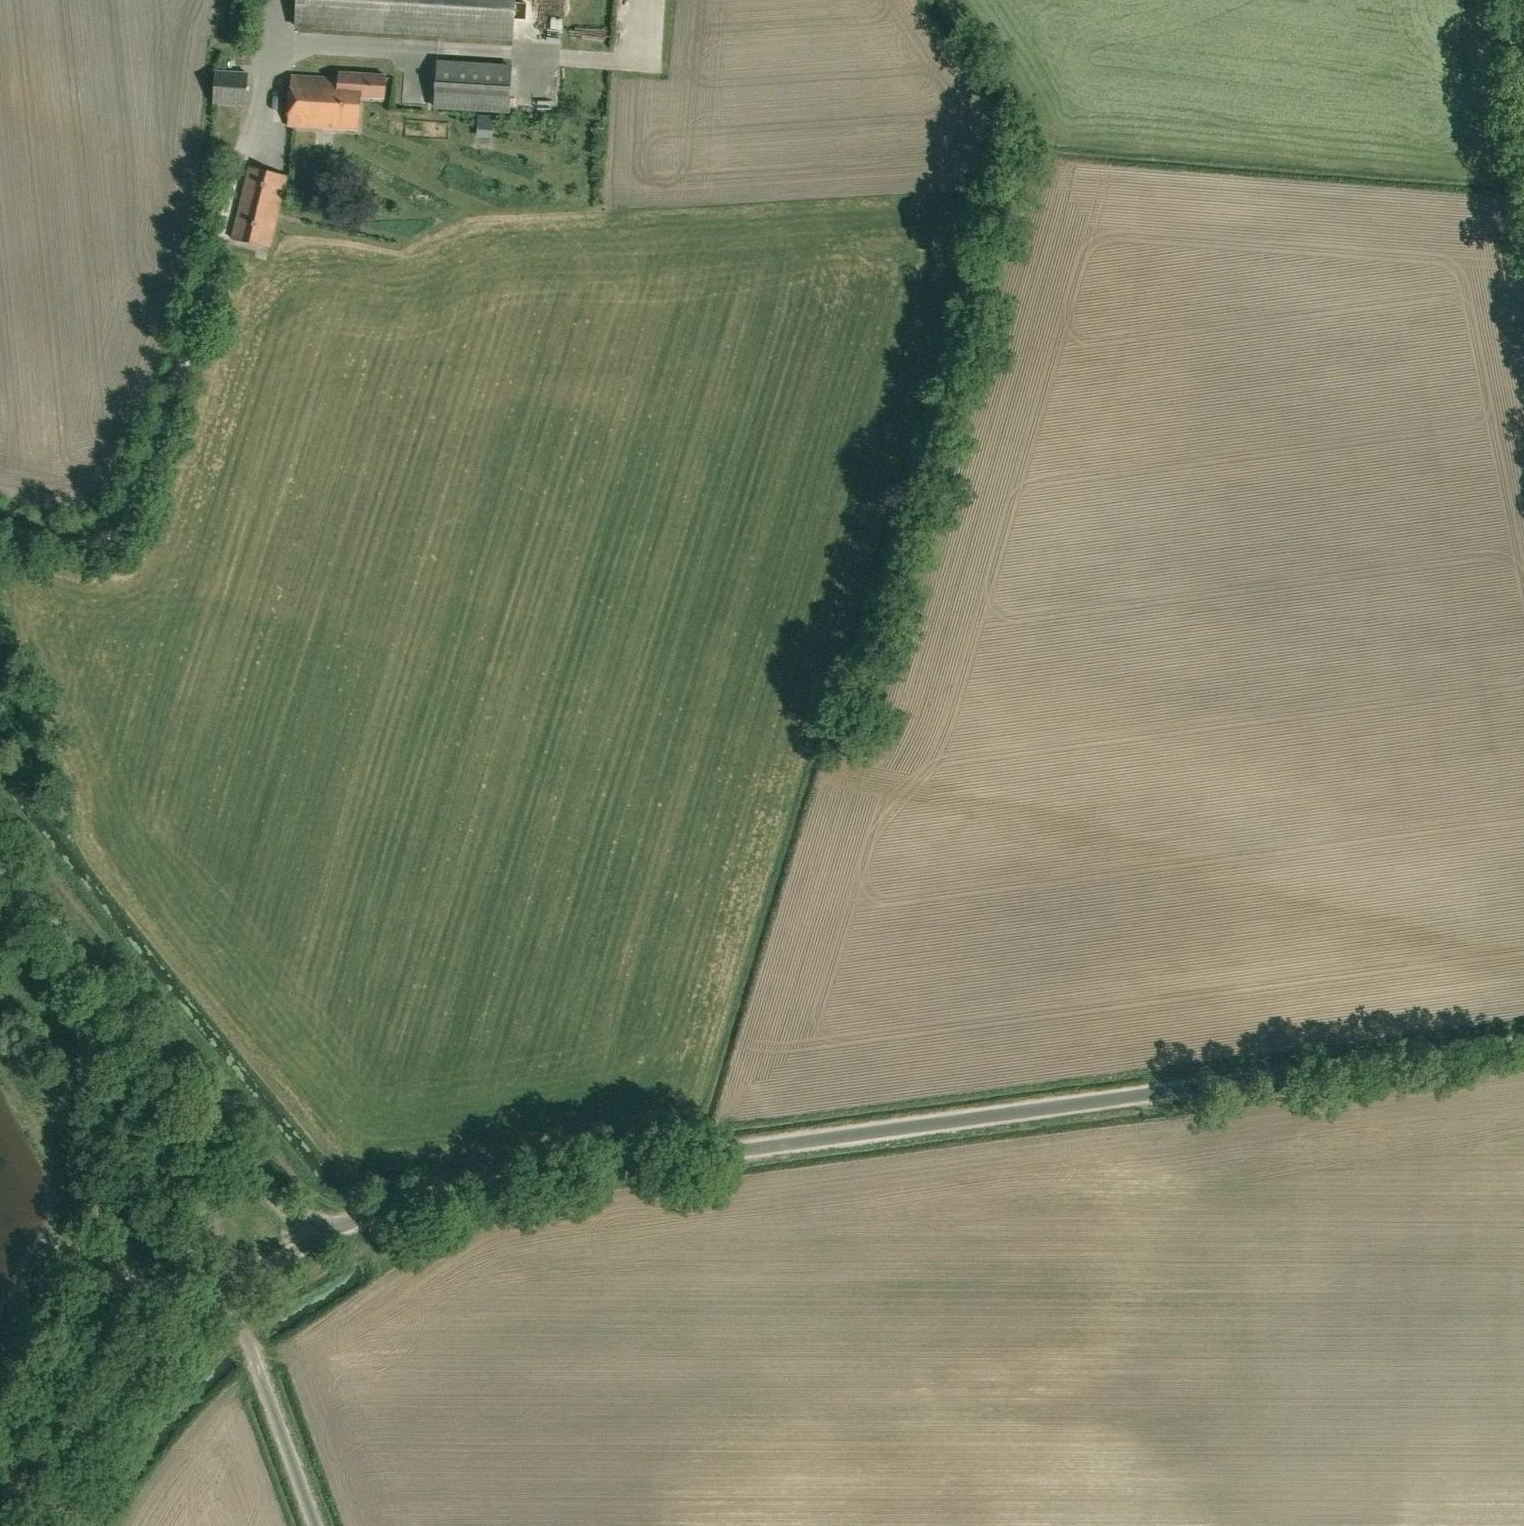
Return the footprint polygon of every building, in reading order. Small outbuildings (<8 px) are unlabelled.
[(296,25),(513,38),(516,0),(297,0),(296,25)] [(566,30),(571,9),(555,5),(550,26),(566,30)] [(510,112),(513,64),(438,58),(435,108),(510,112)] [(216,70),(214,102),(246,103),(248,71),(216,70)] [(291,74),(288,125),(359,129),(361,96),(384,98),(385,74),(338,71),(338,77),(291,74)] [(287,174),(250,165),(233,237),(270,246),(287,174)]
